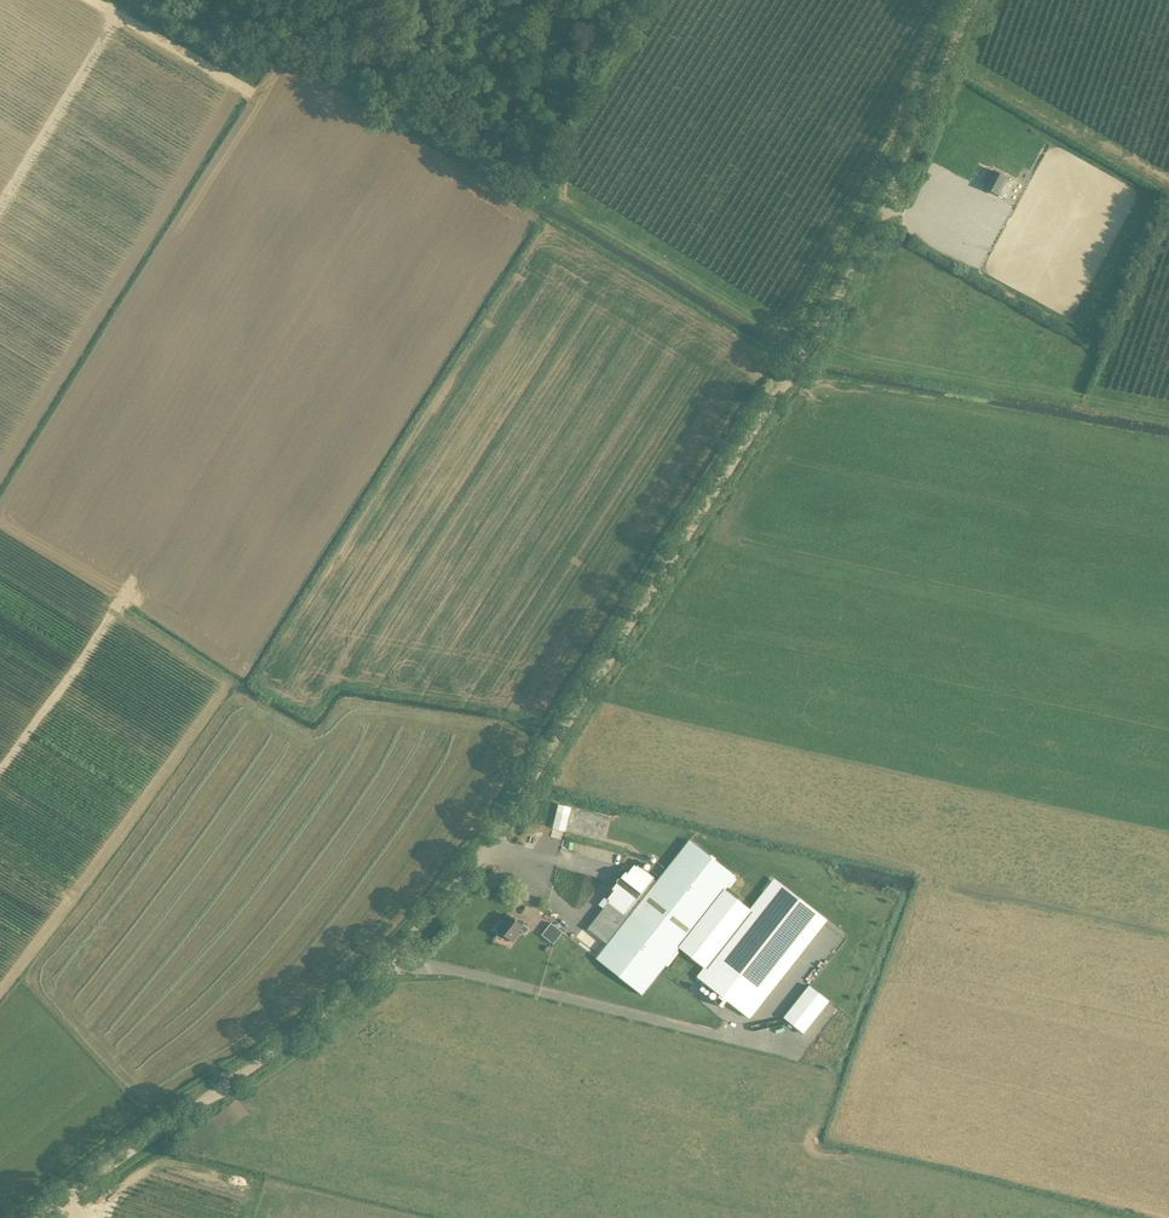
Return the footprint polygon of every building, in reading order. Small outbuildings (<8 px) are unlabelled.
[(984,189),(996,195),(1005,177),(994,172),(984,189)] [(565,832),(565,831),(570,814),(556,811),(552,828),(565,832)] [(616,892),(608,902),(624,915),(625,914),(629,917),(596,959),(641,994),(735,875),(690,839),(657,881),(653,878),(654,877),(638,864),(630,874),(626,871),(612,889),(616,892)] [(562,849),(586,855),(588,847),(565,841),(562,849)] [(523,920),(516,918),(514,920),(509,916),(504,922),(506,923),(504,925),(500,922),(493,930),(498,933),(497,937),(505,939),(506,936),(512,941),(519,933),(517,931),(519,929),(525,934),(529,929),(522,924),(523,920)] [(562,932),(551,923),(542,935),(553,944),(562,932)] [(809,985),(784,1017),(804,1033),(829,1001),(809,985)]
